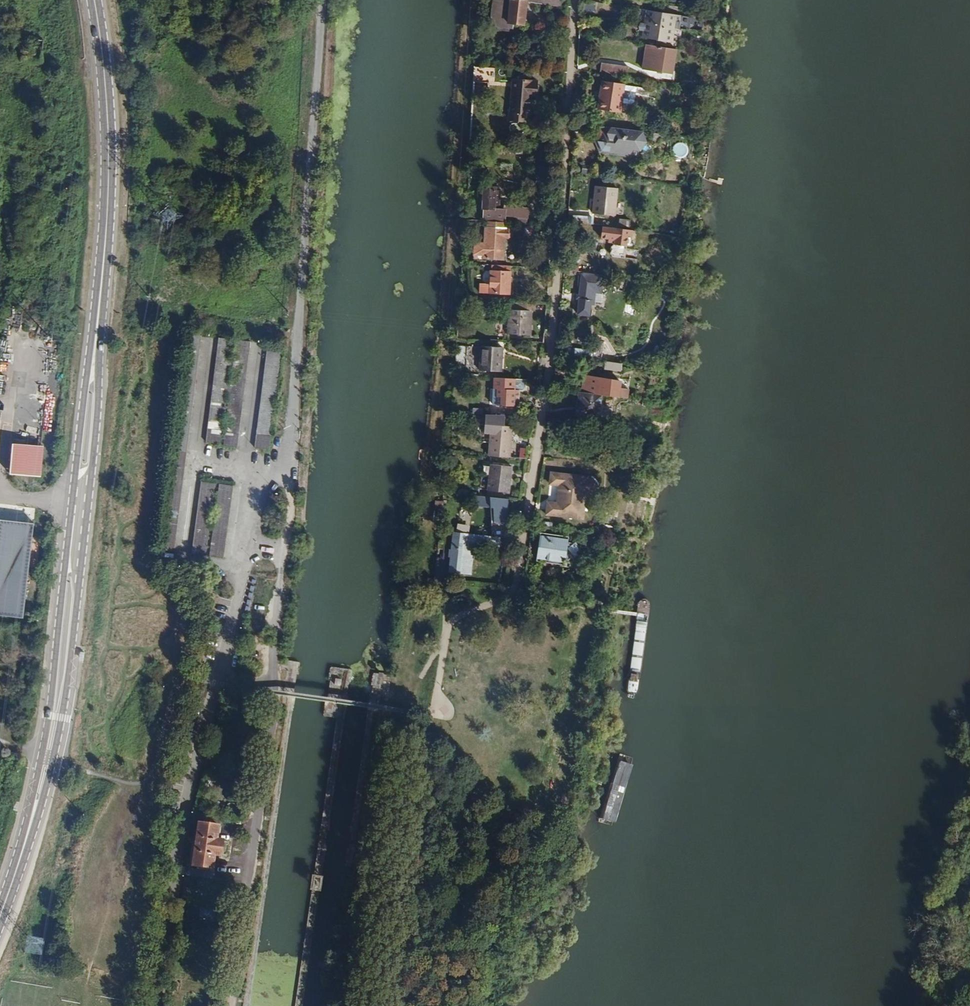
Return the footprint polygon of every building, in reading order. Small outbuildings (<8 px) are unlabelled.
[(487,25),(509,28),(510,22),(521,24),(524,0),(559,5),(560,0),(491,0),(487,25)] [(681,18),(644,11),(640,38),(677,44),(681,18)] [(676,51),(646,46),(641,71),(672,76),(676,51)] [(627,74),(628,65),(603,62),(602,71),(627,74)] [(495,83),(495,68),(475,68),(474,83),(495,83)] [(537,81),(512,80),(510,120),(530,121),(531,97),(536,97),(537,81)] [(631,116),(635,87),(601,83),(597,111),(631,116)] [(643,137),(609,133),(608,139),(602,138),(594,145),(600,153),(615,155),(618,158),(624,158),(630,153),(634,154),(634,153),(641,153),(647,144),(643,137)] [(615,214),(616,189),(595,187),(593,213),(615,214)] [(496,190),(484,189),(483,193),(482,217),(503,218),(503,213),(498,213),(499,194),(495,193),(496,190)] [(482,244),(472,243),(471,257),(482,257),(481,259),(502,261),(502,250),(503,251),(504,241),(508,241),(512,239),(512,233),(509,231),(504,230),(505,224),(483,223),(482,244)] [(634,233),(603,229),(602,240),(616,242),(615,247),(628,249),(629,239),(633,239),(634,233)] [(508,293),(510,273),(504,272),(505,266),(484,264),(483,271),(491,272),(490,292),(508,293)] [(599,294),(602,277),(582,275),(576,315),(586,317),(588,306),(591,307),(593,294),(599,294)] [(652,317),(652,308),(634,307),(633,316),(652,317)] [(488,316),(488,308),(474,308),(474,316),(488,316)] [(529,334),(529,310),(508,310),(508,333),(529,334)] [(234,340),(220,338),(206,443),(221,445),(234,340)] [(252,342),(238,341),(225,447),(239,448),(252,342)] [(283,347),(269,345),(255,450),(270,451),(283,347)] [(501,371),(502,346),(479,345),(478,370),(501,371)] [(575,356),(583,357),(584,348),(576,347),(575,356)] [(515,390),(516,379),(495,378),(494,389),(498,389),(498,404),(513,405),(514,389),(515,390)] [(582,379),(580,396),(601,399),(618,402),(621,385),(582,379)] [(598,423),(601,399),(580,396),(578,396),(576,410),(579,411),(577,419),(598,423)] [(483,442),(489,443),(488,455),(509,457),(512,425),(504,424),(505,416),(486,415),(483,442)] [(40,482),(43,450),(12,446),(8,479),(40,482)] [(509,491),(512,465),(491,463),(487,495),(502,496),(503,491),(509,491)] [(586,477),(550,473),(549,484),(562,485),(561,495),(557,495),(556,504),(547,503),(545,518),(581,522),(584,496),(590,496),(594,493),(595,485),(592,481),(586,480),(586,477)] [(215,484),(201,482),(191,554),(205,556),(215,484)] [(233,487),(219,485),(209,557),(223,559),(233,487)] [(493,522),(507,523),(510,498),(476,495),(477,505),(492,507),(493,522)] [(467,527),(469,508),(461,506),(458,526),(467,527)] [(492,537),(502,538),(507,523),(493,522),(492,537)] [(33,528),(0,524),(0,620),(22,623),(33,528)] [(473,547),(474,536),(454,535),(450,575),(471,576),(473,547)] [(573,568),(574,558),(583,552),(577,542),(575,543),(567,542),(567,538),(540,535),(537,560),(573,568)] [(492,537),(474,536),(473,547),(501,549),(502,538),(492,537)] [(538,612),(526,610),(524,622),(536,624),(538,612)] [(629,762),(617,758),(609,784),(599,817),(611,821),(629,762)] [(222,840),(217,839),(219,825),(199,822),(192,865),(212,868),(215,854),(221,855),(222,840)] [(196,879),(206,880),(206,870),(196,869),(196,879)]
